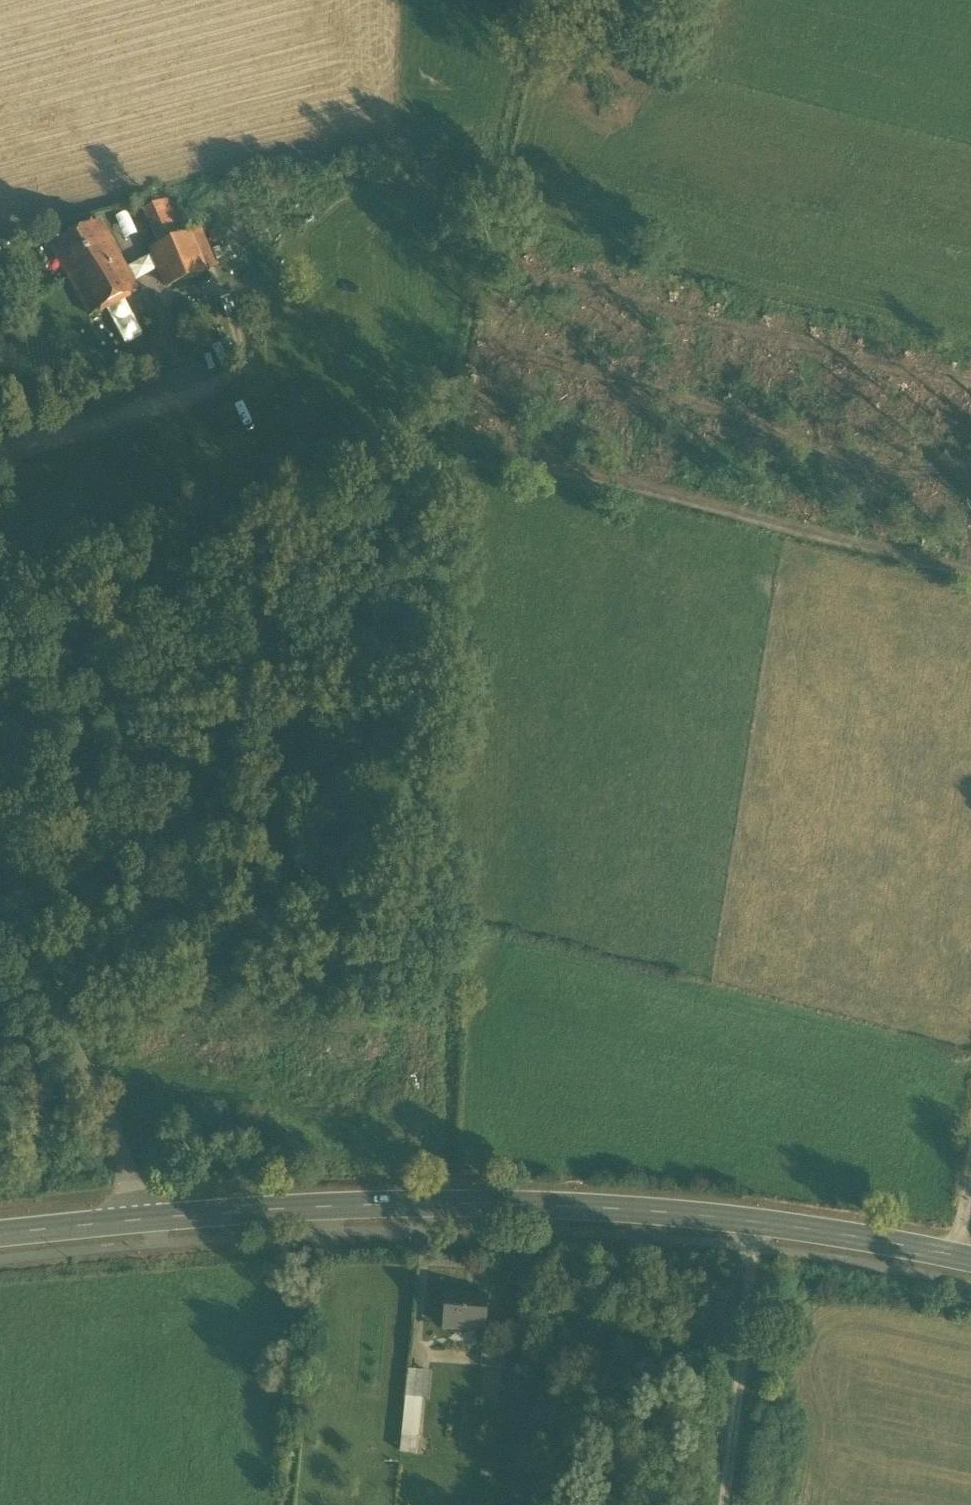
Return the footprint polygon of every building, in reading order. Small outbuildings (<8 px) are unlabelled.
[(146,206),(153,225),(174,217),(167,199),(146,206)] [(153,225),(160,242),(180,234),(174,217),(153,225)] [(50,249),(90,317),(135,291),(95,222),(50,249)] [(203,231),(189,236),(204,273),(218,268),(203,231)] [(152,251),(167,288),(204,273),(189,236),(152,251)] [(128,266),(134,280),(155,270),(148,256),(128,266)] [(215,345),(203,322),(187,331),(199,354),(215,345)] [(444,1330),(486,1334),(489,1301),(446,1297),(444,1330)] [(481,1368),(504,1370),(506,1357),(482,1354),(481,1368)] [(409,1370),(406,1400),(425,1402),(430,1402),(432,1373),(409,1370)] [(419,1437),(422,1437),(425,1402),(406,1400),(403,1435),(401,1454),(417,1456),(419,1437)]
